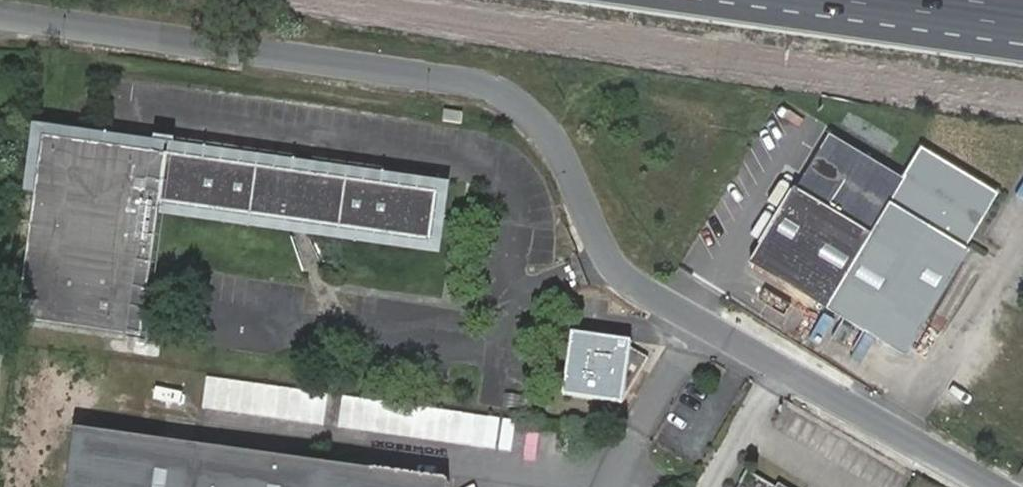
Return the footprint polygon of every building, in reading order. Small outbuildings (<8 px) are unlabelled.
[(816,302),(889,177),(816,133),(786,184),(779,181),(736,255),(816,302)] [(173,153),(50,134),(20,316),(144,336),(165,201),(173,153)] [(897,349),(958,246),(951,242),(982,190),(906,146),(889,177),(816,302),(897,349)] [(441,192),(173,153),(165,201),(434,241),(441,192)] [(633,341),(574,333),(566,395),(624,403),(650,359),(632,348),(633,341)] [(206,380),(203,410),(326,423),(329,393),(206,380)] [(461,440),(464,411),(343,400),(340,429),(461,440)] [(450,483),(75,429),(67,486),(449,486),(450,483)]
